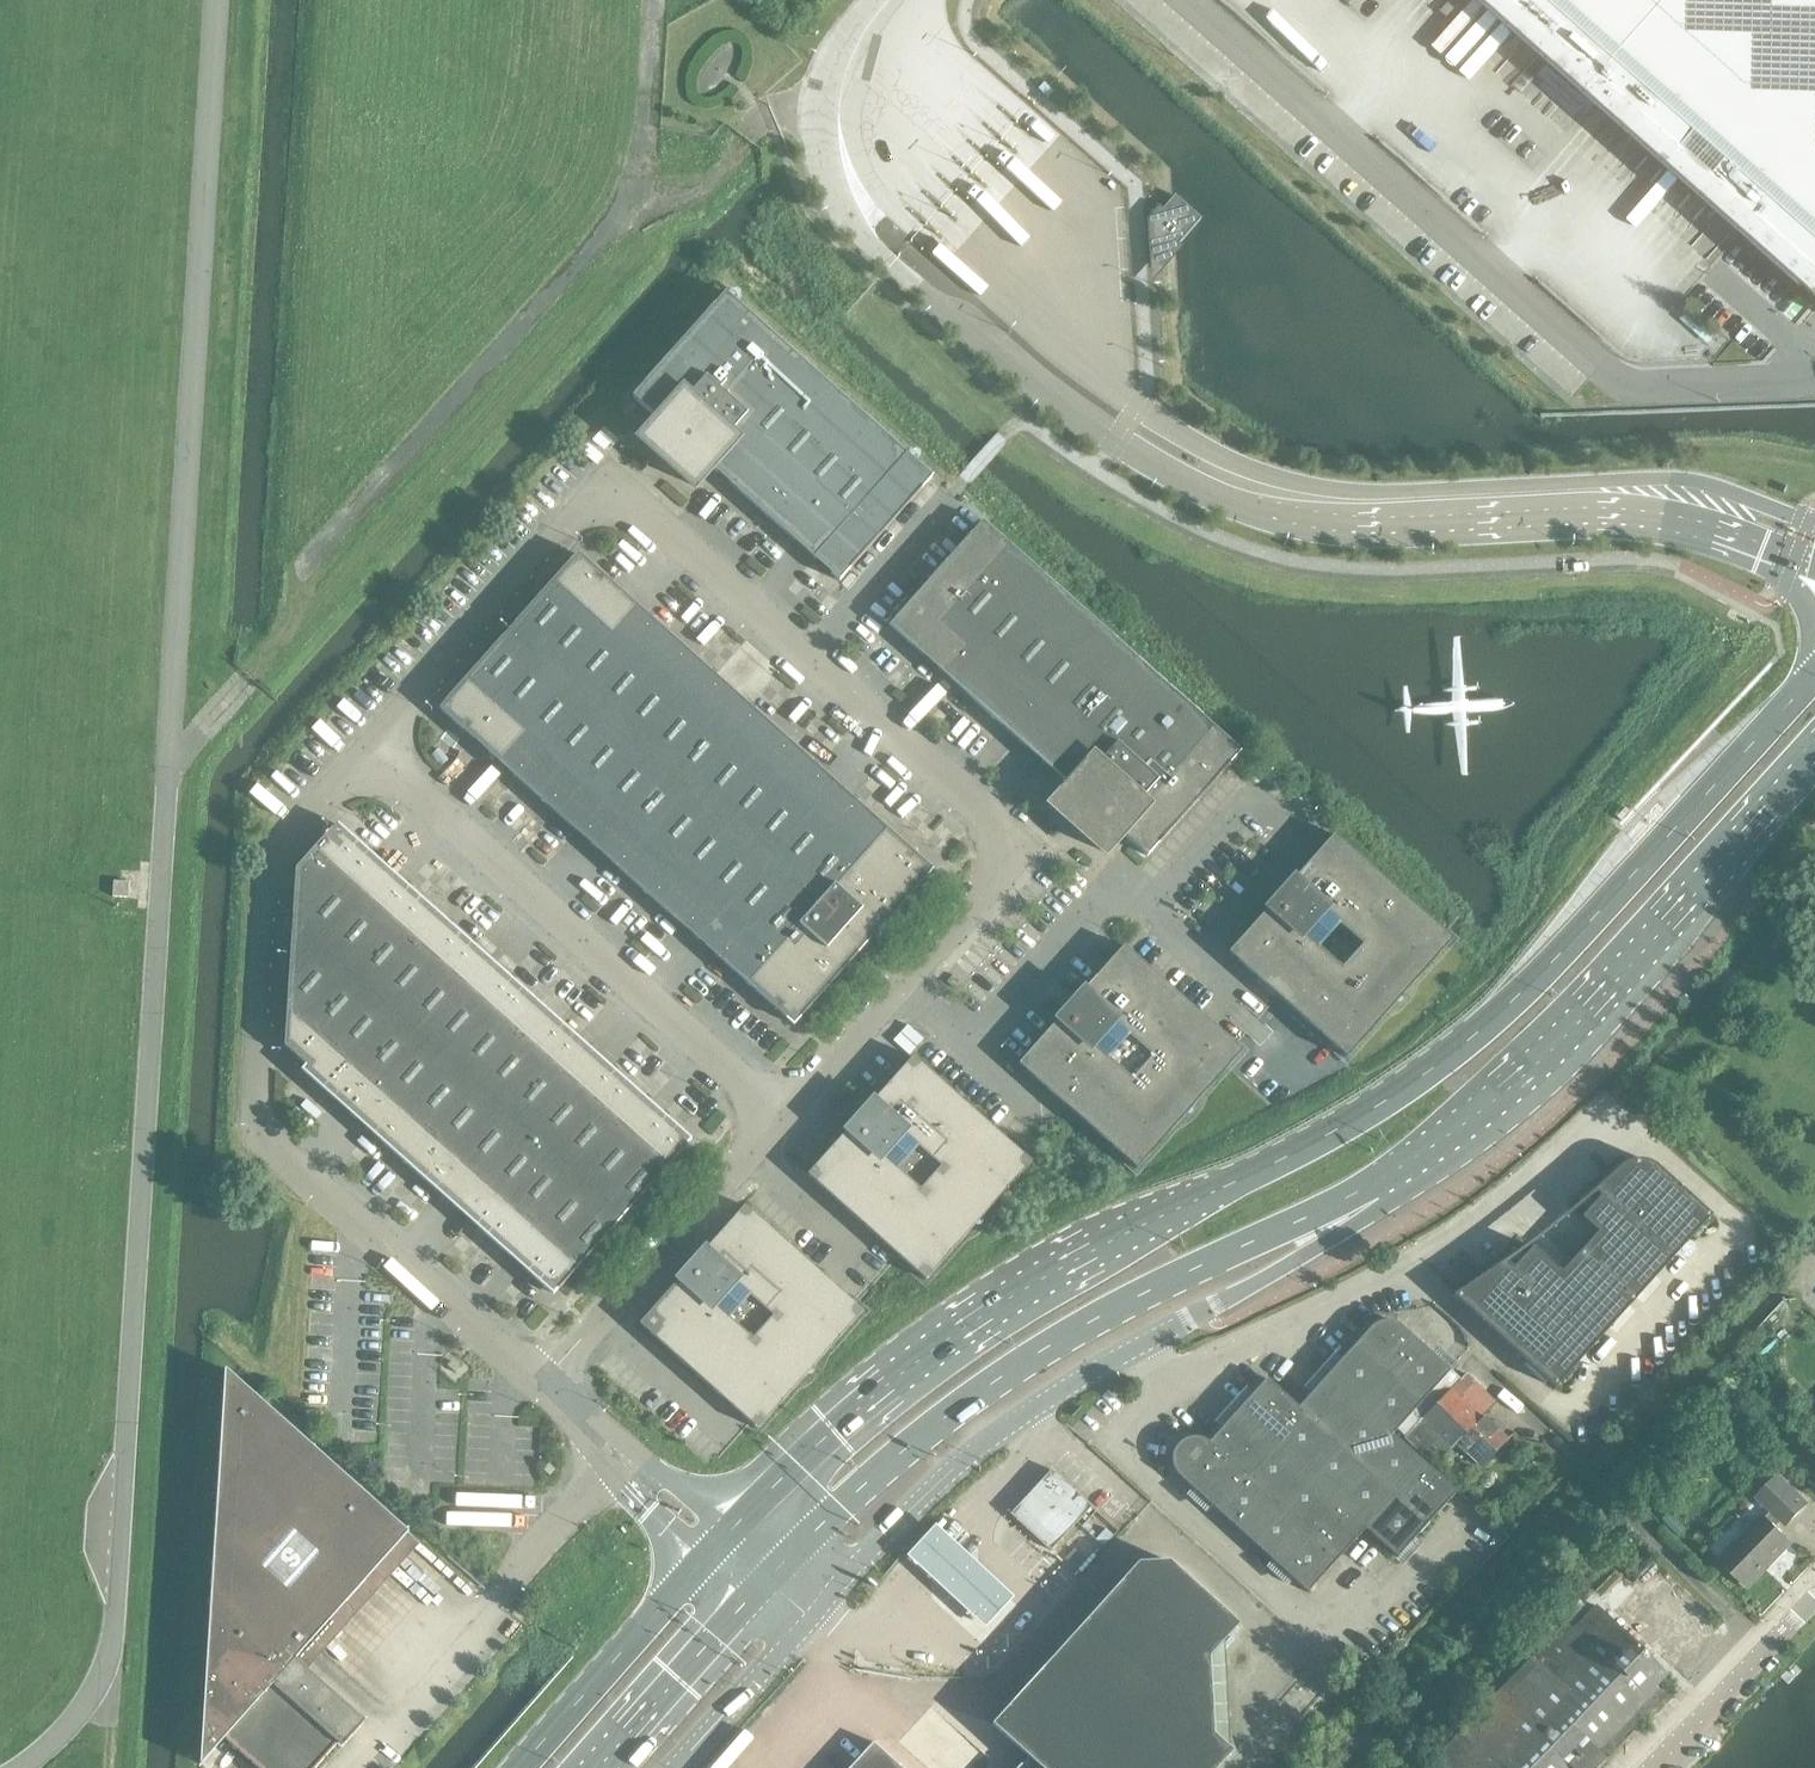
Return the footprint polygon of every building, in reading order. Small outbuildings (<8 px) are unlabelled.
[(1814,297),(1814,0),(1480,0),(1814,297)] [(1174,195),(1153,221),(1155,270),(1201,219),(1174,195)] [(725,291),(632,396),(658,419),(641,438),(694,486),(711,467),(717,472),(816,560),(831,573),(840,580),(933,477),(907,453),(725,291)] [(900,636),(967,697),(1067,786),(1050,806),(1103,853),(1120,834),(1146,857),(1240,752),(982,521),(893,620),(904,631),(900,636)] [(577,553),(513,625),(434,713),(468,743),(471,740),(713,954),(710,958),(726,974),(719,983),(781,1038),(931,870),(577,553)] [(690,1139),(406,885),(336,823),(295,870),(283,1046),(305,1066),(301,1070),(552,1294),(690,1139)] [(1450,941),(1332,835),(1227,953),(1345,1059),(1450,941)] [(1135,1170),(1240,1052),(1122,946),(1016,1064),(1135,1170)] [(1030,1162),(913,1058),(911,1056),(806,1175),(925,1281),(1030,1162)] [(1465,1286),(1452,1295),(1555,1387),(1711,1215),(1657,1166),(1653,1163),(1648,1161),(1642,1160),(1637,1159),(1631,1160),(1626,1162),(1622,1165),(1619,1167),(1591,1192),(1593,1194),(1595,1192),(1599,1196),(1580,1218),(1596,1232),(1560,1272),(1532,1247),(1513,1268),(1506,1262),(1509,1261),(1507,1258),(1465,1286)] [(862,1311),(749,1210),(744,1205),(639,1323),(756,1429),(862,1311)] [(1456,1491),(1393,1434),(1451,1370),(1402,1326),(1395,1322),(1386,1320),(1377,1322),(1370,1328),(1298,1407),(1267,1378),(1209,1442),(1201,1438),(1192,1437),(1184,1439),(1177,1444),(1173,1452),(1172,1461),(1174,1469),(1180,1476),(1308,1591),(1366,1528),(1397,1556),(1456,1491)] [(455,1374),(460,1369),(450,1361),(445,1366),(455,1374)] [(307,1670),(419,1544),(407,1533),(407,1532),(224,1369),(200,1764),(224,1738),(258,1767),(315,1767),(337,1743),(341,1747),(364,1721),(307,1670)] [(1481,1466),(1507,1439),(1482,1415),(1495,1401),(1466,1373),(1405,1436),(1434,1464),(1455,1442),(1481,1466)] [(541,1469),(549,1475),(554,1469),(547,1463),(541,1469)] [(1012,1511),(1011,1511),(1009,1513),(1011,1515),(1012,1514),(1050,1548),(1049,1549),(1051,1551),(1053,1549),(1052,1548),(1091,1506),(1052,1469),(1012,1511)] [(1747,1588),(1789,1546),(1773,1530),(1782,1521),(1786,1526),(1806,1507),(1777,1479),(1758,1498),(1773,1513),(1765,1522),(1762,1519),(1721,1563),(1747,1588)] [(1057,1555),(1009,1510),(986,1535),(955,1507),(924,1541),(1001,1615),(1057,1555)] [(1233,1750),(1213,1733),(1209,1656),(1239,1623),(1169,1560),(1138,1562),(991,1723),(1038,1766),(1036,1767),(1217,1767),(1233,1750)] [(1530,1656),(1432,1759),(1441,1767),(1597,1767),(1666,1696),(1655,1686),(1667,1674),(1594,1605),(1571,1629),(1564,1622),(1530,1656)] [(870,1741),(846,1767),(901,1767),(870,1741)]
